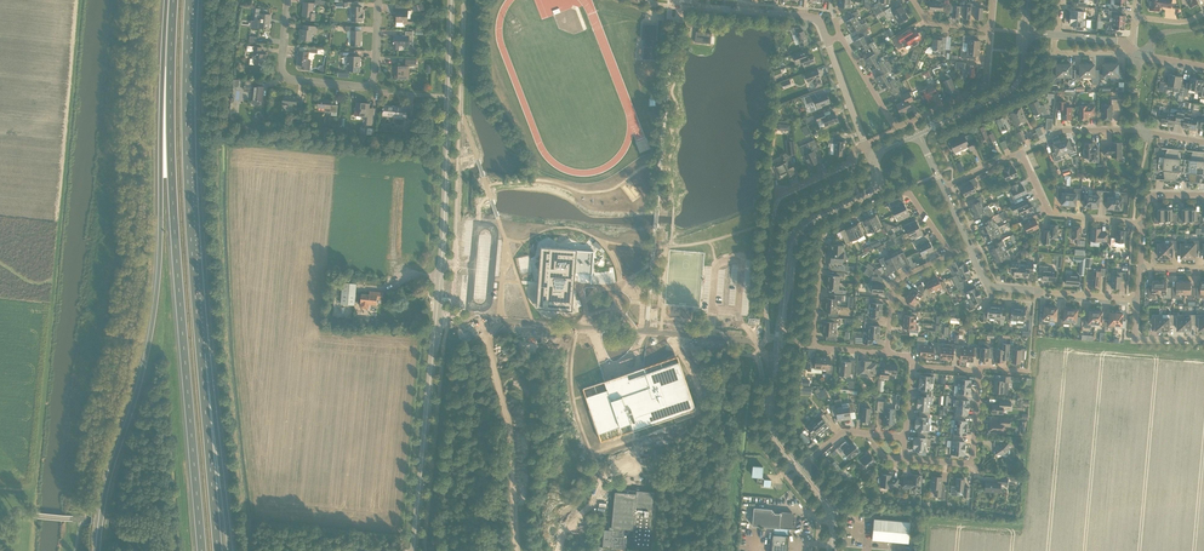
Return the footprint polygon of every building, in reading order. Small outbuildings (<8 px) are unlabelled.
[(890,0),(879,0),(878,3),(879,4),(881,8),(882,3),(890,3),(890,0)] [(941,11),(941,4),(942,0),(932,0),(932,3),(930,3),(929,10),(941,11)] [(1114,5),(1109,4),(1109,8),(1117,9),(1118,5),(1126,6),(1127,0),(1115,0),(1114,5)] [(1160,11),(1160,6),(1171,8),(1172,0),(1148,0),(1148,1),(1149,2),(1150,2),(1150,10),(1160,11)] [(304,2),(303,16),(307,16),(307,20),(316,20),(316,13),(313,13),(314,3),(304,2)] [(364,14),(362,14),(362,7),(359,7),(359,3),(348,2),(348,7),(352,7),(351,21),(362,22),(362,21),(364,21),(364,14)] [(883,11),(881,8),(879,4),(878,3),(874,6),(875,6),(871,8),(876,16),(883,11)] [(894,15),(899,23),(908,18),(903,11),(904,10),(902,6),(895,10),(893,6),(884,11),(889,18),(894,15)] [(960,6),(953,6),(952,17),(953,17),(953,19),(959,20),(959,18),(960,6)] [(963,18),(970,19),(971,7),(964,7),(963,18)] [(259,28),(270,29),(271,15),(267,14),(268,10),(256,8),(255,21),(260,22),(259,28)] [(975,19),(982,20),(983,8),(976,8),(975,19)] [(1070,18),(1082,19),(1083,12),(1085,12),(1085,8),(1077,8),(1077,11),(1072,11),(1072,13),(1071,13),(1070,18)] [(394,9),(393,14),(397,14),(396,22),(397,22),(396,26),(403,27),(403,24),(412,24),(413,19),(408,18),(408,11),(402,10),(402,9),(394,9)] [(845,22),(848,28),(859,22),(856,16),(859,14),(857,11),(851,15),(853,18),(845,22)] [(1108,15),(1108,17),(1113,18),(1113,22),(1125,23),(1125,16),(1117,15),(1117,12),(1108,11),(1108,12),(1108,15)] [(1082,19),(1070,18),(1070,23),(1071,23),(1071,26),(1075,26),(1075,30),(1083,31),(1084,27),(1085,27),(1086,20),(1082,19)] [(861,30),(862,32),(867,29),(869,28),(867,24),(865,25),(864,23),(861,24),(859,22),(848,28),(852,33),(859,29),(861,30)] [(1125,23),(1113,22),(1113,26),(1108,26),(1108,28),(1107,28),(1107,32),(1115,33),(1116,29),(1124,30),(1125,23)] [(800,47),(808,44),(804,31),(799,33),(797,30),(798,30),(798,26),(785,24),(784,30),(788,31),(788,29),(794,30),(796,34),(800,47)] [(317,34),(317,27),(304,26),(303,30),(301,30),(300,40),(311,41),(312,33),(317,34)] [(351,46),(361,46),(362,31),(355,31),(355,26),(346,26),(346,31),(352,31),(351,46)] [(854,42),(857,47),(868,41),(865,36),(869,33),(867,29),(862,32),(860,33),(862,37),(854,42)] [(910,29),(892,40),(897,49),(899,49),(901,48),(903,47),(905,47),(912,43),(914,46),(917,44),(916,41),(920,39),(915,31),(912,33),(910,29)] [(394,36),(393,49),(399,49),(399,45),(409,45),(409,40),(413,41),(413,32),(405,32),(405,36),(394,36)] [(714,45),(715,37),(711,37),(711,33),(696,32),(695,42),(714,45)] [(968,47),(979,48),(980,41),(972,40),(972,36),(963,35),(962,43),(968,43),(968,47)] [(932,54),(945,55),(946,38),(941,37),(941,40),(933,39),(932,54)] [(868,41),(857,47),(861,53),(867,49),(869,53),(870,52),(873,50),(878,47),(874,41),(869,44),(868,41)] [(262,47),(254,47),(254,46),(248,46),(247,51),(254,52),(253,59),(250,58),(250,64),(254,64),(264,65),(265,59),(266,59),(267,55),(261,54),(262,47)] [(865,60),(868,65),(879,59),(877,56),(881,52),(878,47),(873,50),(875,54),(865,60)] [(979,48),(968,47),(967,52),(962,51),(961,58),(970,59),(970,55),(979,56),(979,48)] [(315,53),(317,53),(318,49),(307,48),(306,52),(299,51),(297,66),(298,68),(299,69),(300,69),(302,70),(302,69),(310,70),(311,70),(312,60),(309,59),(309,53),(315,53)] [(802,62),(804,67),(815,63),(812,54),(807,56),(806,51),(794,56),(796,64),(802,62)] [(348,71),(360,71),(361,57),(355,56),(355,52),(343,52),(341,52),(340,56),(343,56),(348,57),(348,71)] [(879,59),(868,65),(872,71),(879,66),(881,69),(889,65),(887,61),(886,62),(885,60),(883,57),(879,59)] [(395,66),(395,78),(409,79),(409,66),(411,66),(411,64),(416,64),(416,60),(406,60),(405,66),(395,66)] [(966,79),(975,80),(977,65),(967,64),(967,63),(955,62),(955,69),(966,70),(966,79)] [(1064,77),(1064,63),(1058,63),(1058,65),(1056,65),(1056,72),(1052,72),(1052,85),(1058,85),(1060,77),(1064,77)] [(1075,80),(1075,72),(1071,72),(1071,65),(1070,65),(1070,63),(1064,63),(1064,77),(1068,77),(1068,80),(1069,80),(1068,81),(1068,82),(1068,83),(1068,84),(1068,85),(1069,85),(1069,86),(1070,86),(1071,87),(1072,87),(1073,87),(1074,87),(1074,86),(1075,86),(1075,85),(1075,80)] [(1087,77),(1087,63),(1081,63),(1081,65),(1080,65),(1080,72),(1075,72),(1075,80),(1082,80),(1083,77),(1087,77)] [(1087,63),(1087,77),(1091,77),(1092,85),(1099,85),(1099,81),(1099,80),(1099,72),(1094,72),(1094,65),(1093,65),(1093,63),(1087,63)] [(1099,72),(1099,80),(1106,80),(1106,77),(1110,77),(1110,63),(1104,63),(1104,65),(1103,65),(1103,72),(1099,72)] [(1116,63),(1110,63),(1110,77),(1111,80),(1122,80),(1122,72),(1118,72),(1118,65),(1116,65),(1116,63)] [(876,78),(879,84),(895,74),(891,72),(892,70),(890,65),(889,65),(881,69),(883,73),(881,74),(881,75),(876,78)] [(813,81),(815,88),(822,85),(819,78),(821,78),(818,70),(804,75),(807,83),(813,81)] [(955,89),(951,81),(955,79),(951,72),(945,75),(948,80),(943,82),(944,85),(946,86),(945,91),(948,92),(948,93),(948,92),(951,93),(952,91),(955,89)] [(895,74),(879,84),(882,89),(887,86),(889,90),(901,83),(899,79),(896,81),(895,79),(895,74)] [(1174,87),(1176,76),(1170,74),(1168,83),(1164,82),(1163,92),(1167,93),(1167,90),(1174,91),(1174,87)] [(1179,95),(1184,96),(1185,86),(1181,85),(1183,77),(1181,76),(1177,75),(1177,76),(1176,76),(1174,87),(1174,91),(1180,93),(1179,95)] [(1185,86),(1184,96),(1188,97),(1189,92),(1195,93),(1197,79),(1197,78),(1193,78),(1191,78),(1190,80),(1187,79),(1186,80),(1185,86)] [(1203,89),(1203,81),(1203,80),(1197,79),(1195,93),(1199,94),(1198,98),(1203,99),(1203,89)] [(245,85),(244,91),(253,92),(252,100),(252,104),(262,105),(262,101),(263,87),(259,87),(260,83),(254,82),(254,81),(245,80),(245,82),(245,85)] [(919,92),(925,104),(933,101),(931,96),(937,93),(933,86),(919,92)] [(807,96),(804,97),(807,105),(810,104),(813,103),(815,110),(822,108),(821,106),(830,103),(826,94),(816,97),(815,93),(807,96)] [(909,103),(913,100),(909,93),(903,96),(905,101),(896,105),(901,115),(902,115),(905,114),(904,113),(912,110),(909,103)] [(283,95),(282,104),(293,105),(292,108),(296,108),(296,114),(301,115),(302,101),(297,100),(297,97),(283,95)] [(326,112),(337,113),(338,106),(331,105),(331,100),(319,99),(318,107),(326,108),(326,112)] [(1102,105),(1102,120),(1112,120),(1112,111),(1120,111),(1120,100),(1111,100),(1111,105),(1102,105)] [(1044,115),(1048,113),(1045,106),(1041,108),(1038,101),(1030,105),(1035,115),(1042,112),(1044,115)] [(367,124),(373,125),(374,112),(369,112),(370,104),(357,102),(356,115),(356,118),(357,119),(360,119),(361,118),(361,116),(368,116),(367,124)] [(1071,120),(1071,107),(1067,107),(1065,106),(1065,102),(1058,102),(1058,110),(1062,110),(1062,120),(1071,120)] [(407,107),(393,106),(384,105),(382,116),(392,116),(406,118),(406,120),(410,121),(411,111),(407,111),(407,107)] [(1095,116),(1095,107),(1087,107),(1087,106),(1079,106),(1079,120),(1087,120),(1087,115),(1090,115),(1090,116),(1095,116)] [(1161,124),(1168,125),(1170,113),(1164,112),(1165,107),(1161,106),(1159,115),(1163,116),(1161,124)] [(1170,113),(1168,125),(1175,126),(1176,118),(1180,119),(1182,112),(1182,110),(1178,109),(1171,108),(1170,113)] [(1012,118),(1016,126),(1027,121),(1021,109),(1012,113),(1014,117),(1012,118)] [(1182,112),(1180,119),(1184,120),(1183,128),(1189,129),(1192,117),(1192,113),(1185,112),(1182,112)] [(823,120),(826,127),(838,122),(835,113),(825,117),(824,113),(815,116),(817,122),(823,120)] [(1192,117),(1189,129),(1196,130),(1198,122),(1201,123),(1203,115),(1199,114),(1199,115),(1195,117),(1192,117)] [(996,120),(1001,131),(1010,127),(1005,116),(996,120)] [(988,135),(988,134),(984,126),(976,130),(981,141),(986,138),(989,143),(996,140),(992,133),(988,135)] [(1026,140),(1023,134),(1021,131),(1017,133),(1021,142),(1026,140)] [(964,135),(949,142),(954,153),(968,147),(970,151),(976,148),(972,139),(970,134),(964,137),(964,135)] [(845,148),(845,142),(838,142),(839,138),(829,137),(829,143),(835,144),(834,155),(843,156),(844,148),(845,148)] [(809,167),(819,162),(814,150),(818,148),(814,140),(800,147),(809,167)] [(1061,142),(1064,153),(1068,151),(1070,157),(1077,155),(1074,146),(1070,147),(1068,140),(1061,142)] [(786,142),(788,155),(795,154),(794,141),(786,142)] [(1064,153),(1061,142),(1053,145),(1056,152),(1052,153),(1055,162),(1062,159),(1060,154),(1064,153)] [(1083,158),(1090,158),(1090,162),(1098,162),(1098,148),(1093,148),(1093,143),(1088,143),(1085,143),(1083,143),(1083,158)] [(1104,155),(1112,155),(1112,158),(1122,158),(1122,149),(1123,148),(1123,147),(1123,146),(1122,145),(1122,143),(1112,143),(1112,148),(1109,148),(1109,147),(1104,147),(1104,155)] [(1160,157),(1159,164),(1172,165),(1173,149),(1167,149),(1165,158),(1160,157)] [(1172,165),(1185,166),(1185,160),(1181,159),(1180,150),(1173,149),(1172,165)] [(1185,166),(1197,167),(1199,152),(1193,151),(1190,160),(1185,160),(1185,166)] [(794,174),(788,161),(789,161),(786,153),(782,155),(781,157),(784,164),(781,165),(779,164),(773,167),(773,169),(775,173),(776,173),(779,180),(786,176),(786,177),(794,174)] [(960,162),(955,164),(959,173),(964,170),(960,162)] [(1165,180),(1171,181),(1172,165),(1159,164),(1159,170),(1163,171),(1165,180)] [(1172,165),(1171,181),(1177,181),(1179,172),(1184,173),(1185,166),(1172,165)] [(1016,177),(1018,176),(1014,168),(1011,170),(1009,166),(1002,169),(1004,173),(1003,173),(1004,175),(1003,175),(1003,176),(1004,180),(1005,180),(1006,180),(1007,181),(1009,180),(1010,181),(1017,178),(1016,177)] [(1185,166),(1184,173),(1189,173),(1190,182),(1196,183),(1197,167),(1185,166)] [(1197,167),(1196,183),(1202,184),(1203,177),(1203,168),(1197,167)] [(961,189),(965,197),(976,192),(974,187),(978,185),(975,178),(967,182),(969,186),(961,189)] [(1018,183),(1009,187),(1011,192),(1010,193),(1013,200),(1015,199),(1027,193),(1023,186),(1021,187),(1018,183)] [(1061,205),(1068,207),(1069,194),(1065,193),(1066,187),(1058,187),(1057,197),(1062,197),(1061,205)] [(1069,194),(1068,207),(1076,206),(1076,198),(1080,199),(1081,189),(1074,189),(1074,194),(1069,194)] [(1084,207),(1091,209),(1092,196),(1088,195),(1088,190),(1081,189),(1080,199),(1085,199),(1084,206),(1084,207)] [(1096,196),(1092,196),(1091,209),(1099,208),(1098,208),(1099,200),(1103,201),(1104,191),(1097,190),(1096,196)] [(1106,209),(1114,211),(1115,198),(1111,197),(1111,192),(1104,191),(1103,201),(1107,201),(1107,208),(1106,208),(1106,209)] [(1115,198),(1114,211),(1121,210),(1122,202),(1129,203),(1130,193),(1120,192),(1119,193),(1115,192),(1115,198)] [(969,206),(972,213),(983,208),(981,204),(984,203),(981,197),(974,200),(976,203),(969,206)] [(903,200),(891,206),(895,214),(906,209),(904,205),(905,204),(903,200)] [(1033,210),(1029,203),(1027,204),(1025,200),(1011,207),(1014,214),(1019,211),(1021,215),(1033,210)] [(983,208),(972,213),(975,219),(982,216),(984,220),(991,216),(990,216),(988,210),(985,212),(983,208)] [(1165,221),(1165,208),(1160,209),(1160,210),(1158,210),(1158,214),(1154,214),(1154,223),(1160,223),(1160,221),(1165,221)] [(1165,208),(1165,221),(1166,221),(1166,225),(1170,225),(1171,223),(1177,223),(1177,214),(1172,214),(1172,210),(1171,210),(1171,209),(1165,208)] [(1189,221),(1189,208),(1184,209),(1184,210),(1182,210),(1182,214),(1179,214),(1179,223),(1184,223),(1184,221),(1189,221)] [(1189,208),(1189,221),(1195,221),(1195,223),(1200,223),(1200,214),(1197,214),(1197,210),(1195,210),(1195,209),(1189,208)] [(906,209),(895,214),(898,222),(911,216),(909,212),(908,213),(906,209)] [(870,219),(875,230),(883,227),(877,214),(873,216),(874,217),(870,219)] [(1029,218),(1024,220),(1021,222),(1023,226),(1024,226),(1027,233),(1039,228),(1035,220),(1033,221),(1031,217),(1029,218)] [(875,230),(870,219),(866,221),(865,220),(861,222),(867,234),(875,230)] [(904,225),(908,233),(919,227),(917,223),(918,223),(916,219),(904,225)] [(980,228),(983,235),(998,228),(999,227),(999,226),(998,225),(997,224),(996,223),(994,222),(993,222),(992,219),(985,222),(986,225),(980,228)] [(856,226),(852,228),(857,239),(858,242),(866,238),(865,235),(859,223),(855,224),(856,226)] [(1048,236),(1047,245),(1050,245),(1051,238),(1057,238),(1058,231),(1058,226),(1049,225),(1048,236)] [(924,235),(922,231),(921,231),(919,227),(908,233),(911,240),(916,238),(916,239),(923,236),(923,235),(924,235)] [(1081,237),(1081,228),(1072,227),(1072,232),(1070,232),(1069,238),(1071,238),(1078,239),(1077,246),(1085,246),(1085,238),(1081,237)] [(857,239),(852,228),(848,230),(847,228),(840,232),(846,244),(857,239)] [(998,228),(983,235),(986,241),(992,238),(994,242),(1001,238),(999,235),(1001,234),(998,228)] [(1092,228),(1090,245),(1099,246),(1100,241),(1107,242),(1108,234),(1100,233),(1101,229),(1092,228)] [(1116,230),(1116,239),(1111,238),(1111,246),(1118,247),(1118,242),(1124,243),(1125,231),(1116,230)] [(916,239),(915,240),(920,251),(931,246),(929,242),(930,242),(927,234),(923,236),(916,239)] [(600,250),(602,246),(596,241),(593,244),(600,250)] [(990,250),(993,257),(1004,252),(1003,252),(1006,250),(1002,241),(995,244),(997,247),(990,250)] [(1165,259),(1166,259),(1166,244),(1166,241),(1155,241),(1155,249),(1159,249),(1159,258),(1160,258),(1160,259),(1165,259)] [(1166,244),(1166,259),(1167,259),(1172,259),(1172,258),(1173,258),(1173,249),(1176,249),(1176,241),(1170,241),(1170,244),(1166,244)] [(1188,259),(1189,259),(1189,244),(1185,244),(1185,241),(1178,241),(1178,249),(1182,249),(1182,258),(1182,259),(1188,259)] [(1189,244),(1189,259),(1190,259),(1195,259),(1195,258),(1196,258),(1195,249),(1199,249),(1199,241),(1192,241),(1192,244),(1189,244)] [(831,257),(847,258),(847,257),(847,256),(846,255),(845,254),(843,253),(844,246),(831,245),(830,252),(831,253),(831,257)] [(931,246),(920,251),(924,259),(936,253),(934,250),(933,250),(931,246)] [(538,286),(537,308),(573,311),(573,310),(575,281),(578,281),(581,283),(592,284),(592,276),(594,251),(577,250),(577,249),(568,249),(541,247),(539,282),(541,282),(541,285),(540,286),(538,286)] [(1004,252),(993,257),(996,263),(1003,260),(1004,264),(1011,261),(1008,255),(1005,256),(1004,252)] [(903,253),(891,258),(897,269),(901,267),(901,268),(909,265),(903,253)] [(847,260),(847,258),(831,257),(831,261),(829,261),(829,265),(835,266),(835,271),(844,272),(845,264),(842,264),(843,262),(844,262),(845,261),(846,261),(847,260)] [(897,269),(891,258),(886,261),(884,257),(879,260),(886,276),(893,272),(892,271),(897,269)] [(910,257),(907,258),(912,269),(917,266),(915,262),(913,263),(910,257)] [(1014,277),(1021,278),(1022,259),(1021,260),(1020,260),(1019,260),(1018,261),(1017,262),(1016,262),(1011,262),(1011,269),(1014,270),(1014,277)] [(1022,259),(1021,278),(1028,278),(1029,271),(1032,271),(1035,271),(1036,264),(1033,264),(1028,263),(1028,262),(1027,262),(1026,261),(1025,260),(1024,260),(1023,259),(1022,259)] [(955,271),(957,275),(968,270),(966,266),(966,267),(964,264),(957,267),(954,262),(948,265),(952,273),(955,271)] [(1048,266),(1044,266),(1040,266),(1039,273),(1043,273),(1042,280),(1055,281),(1056,271),(1048,271),(1048,266)] [(1090,286),(1099,287),(1100,276),(1105,276),(1105,269),(1101,268),(1101,272),(1092,271),(1090,286)] [(968,270),(957,275),(959,282),(956,283),(958,287),(965,284),(963,280),(971,277),(969,274),(970,274),(968,270)] [(827,282),(839,283),(840,276),(844,277),(845,273),(837,272),(837,276),(828,275),(827,282)] [(1112,288),(1120,289),(1120,281),(1125,281),(1125,272),(1117,272),(1117,276),(1113,276),(1112,288)] [(1066,284),(1079,286),(1080,276),(1067,275),(1066,284)] [(871,284),(871,292),(883,293),(884,285),(880,285),(881,281),(878,281),(879,277),(872,277),(871,284)] [(931,280),(936,291),(942,289),(943,290),(946,288),(943,282),(940,283),(937,278),(936,277),(933,278),(932,280),(931,280)] [(925,290),(927,295),(928,298),(934,295),(933,293),(936,291),(931,280),(930,281),(929,280),(925,282),(926,283),(925,283),(928,289),(925,290)] [(341,303),(355,305),(357,283),(343,282),(341,303)] [(839,283),(827,282),(827,289),(835,290),(835,294),(843,294),(843,290),(839,290),(839,283)] [(1160,294),(1160,282),(1153,282),(1153,289),(1149,289),(1149,298),(1156,298),(1156,294),(1160,294)] [(1160,282),(1160,294),(1164,294),(1164,298),(1171,298),(1171,289),(1167,289),(1167,282),(1160,282)] [(1184,294),(1184,282),(1177,282),(1177,289),(1173,289),(1173,298),(1180,298),(1180,294),(1184,294)] [(1184,282),(1184,294),(1188,294),(1188,298),(1195,298),(1195,289),(1191,289),(1191,282),(1184,282)] [(910,293),(909,294),(919,301),(921,298),(924,300),(927,295),(925,290),(922,284),(919,285),(916,290),(913,289),(912,288),(910,291),(910,293)] [(966,286),(959,289),(960,291),(962,296),(964,296),(965,296),(966,296),(968,300),(979,294),(978,291),(977,291),(976,288),(975,288),(973,286),(967,289),(966,286)] [(370,304),(377,304),(377,299),(383,300),(384,292),(370,291),(370,295),(362,294),(361,303),(361,307),(362,308),(368,308),(369,308),(370,304)] [(919,301),(909,294),(909,295),(907,295),(905,298),(906,299),(905,299),(910,303),(908,306),(914,310),(916,307),(915,306),(919,301)] [(979,294),(968,300),(971,306),(968,307),(969,311),(976,308),(974,305),(982,301),(980,298),(981,298),(979,294)] [(843,296),(830,295),(830,299),(826,298),(825,305),(837,306),(837,301),(843,301),(843,296)] [(870,310),(882,311),(882,304),(874,303),(874,299),(865,299),(865,302),(871,303),(870,310)] [(837,306),(825,305),(825,312),(829,313),(828,316),(837,317),(837,313),(836,313),(837,306)] [(994,319),(995,306),(988,305),(987,313),(984,313),(983,320),(987,320),(988,321),(990,321),(990,318),(994,319)] [(995,306),(994,319),(998,319),(998,322),(999,323),(1000,323),(1000,325),(1004,325),(1005,314),(1001,314),(1002,307),(995,306)] [(1049,322),(1051,307),(1045,306),(1045,307),(1044,307),(1043,314),(1040,314),(1039,322),(1043,322),(1043,324),(1049,325),(1049,322)] [(1007,315),(1007,322),(1011,322),(1010,324),(1017,325),(1017,321),(1018,308),(1012,307),(1011,315),(1007,315)] [(1055,323),(1059,323),(1060,316),(1056,315),(1057,308),(1056,308),(1056,307),(1051,307),(1049,322),(1055,323)] [(1017,325),(1017,326),(1024,326),(1025,323),(1028,324),(1029,324),(1030,315),(1025,315),(1025,309),(1018,308),(1017,321),(1017,325)] [(1060,316),(1059,323),(1059,326),(1063,326),(1063,324),(1070,324),(1070,322),(1071,308),(1065,308),(1065,309),(1064,309),(1064,316),(1060,316)] [(1071,308),(1070,322),(1073,322),(1073,326),(1080,326),(1081,317),(1077,317),(1077,310),(1076,310),(1076,309),(1071,308)] [(882,311),(870,310),(870,314),(865,313),(865,320),(872,321),(873,317),(881,318),(882,311)] [(1095,324),(1096,311),(1090,310),(1090,311),(1089,311),(1089,318),(1085,318),(1084,328),(1091,328),(1091,326),(1094,326),(1095,324)] [(1094,326),(1101,327),(1105,327),(1105,319),(1102,319),(1102,312),(1101,312),(1101,311),(1096,311),(1095,324),(1094,326)] [(903,316),(903,319),(904,321),(904,322),(916,323),(916,320),(918,320),(918,317),(918,313),(911,312),(911,316),(905,315),(904,316),(903,316)] [(1109,327),(1115,328),(1115,325),(1116,312),(1111,312),(1111,313),(1109,313),(1109,320),(1105,319),(1105,327),(1104,330),(1108,330),(1109,327)] [(1116,312),(1115,325),(1115,328),(1121,328),(1121,329),(1125,329),(1126,321),(1122,321),(1123,314),(1121,314),(1122,313),(1116,312)] [(1174,315),(1174,323),(1178,323),(1178,331),(1185,331),(1185,318),(1178,319),(1178,315),(1177,315),(1178,312),(1174,312),(1174,315)] [(1163,331),(1163,319),(1159,319),(1159,315),(1152,315),(1152,323),(1156,323),(1156,331),(1163,331)] [(1163,319),(1163,331),(1170,331),(1170,323),(1174,323),(1174,315),(1169,315),(1169,319),(1163,319)] [(1196,315),(1185,315),(1185,318),(1185,331),(1192,331),(1192,323),(1196,323),(1196,315)] [(1196,323),(1200,323),(1200,331),(1203,331),(1203,318),(1203,315),(1196,315),(1196,323)] [(349,324),(363,325),(363,317),(350,316),(349,324)] [(823,328),(835,329),(837,329),(837,322),(837,319),(828,318),(828,322),(824,322),(823,328)] [(868,332),(880,333),(880,326),(872,326),(872,322),(865,321),(864,325),(865,325),(865,326),(867,329),(868,329),(868,332)] [(916,323),(904,322),(904,323),(903,324),(902,328),(903,328),(910,329),(909,332),(918,333),(919,326),(916,326),(916,323)] [(835,329),(823,328),(823,335),(826,336),(826,340),(836,341),(837,333),(834,333),(835,329)] [(880,333),(868,332),(864,332),(864,338),(856,337),(855,343),(870,344),(871,340),(879,340),(880,333)] [(926,357),(928,345),(924,345),(925,337),(919,337),(917,338),(916,350),(920,350),(920,357),(920,358),(924,358),(925,357),(926,357)] [(928,345),(926,357),(928,357),(929,358),(932,359),(933,358),(934,352),(937,352),(938,343),(931,342),(931,345),(928,345)] [(938,343),(937,352),(940,352),(940,358),(940,359),(944,360),(945,359),(947,359),(948,347),(948,344),(938,343)] [(994,348),(990,347),(990,345),(989,343),(983,343),(982,344),(981,348),(981,352),(980,360),(988,361),(988,358),(993,359),(994,348)] [(681,350),(689,355),(693,350),(684,344),(681,350)] [(948,347),(947,359),(948,359),(949,360),(953,360),(953,359),(954,353),(957,354),(958,346),(958,345),(948,344),(948,347)] [(1004,360),(1009,360),(1010,344),(1002,344),(1001,350),(997,349),(996,362),(1004,362),(1004,360)] [(958,346),(957,354),(961,354),(960,360),(961,360),(960,361),(964,361),(965,360),(967,361),(968,348),(968,346),(964,345),(958,345),(958,346)] [(968,348),(967,361),(968,361),(969,362),(973,362),(973,361),(974,355),(977,355),(978,352),(978,348),(974,347),(974,349),(968,348)] [(1024,360),(1025,349),(1021,349),(1021,350),(1013,349),(1012,362),(1020,363),(1020,360),(1024,360)] [(822,369),(823,358),(816,357),(815,362),(812,361),(811,360),(809,360),(808,361),(807,371),(811,372),(811,368),(815,368),(815,369),(822,369)] [(823,358),(822,369),(826,370),(826,374),(833,375),(834,367),(830,366),(831,358),(823,358)] [(850,360),(850,362),(842,362),(841,370),(839,370),(839,375),(850,376),(850,374),(854,374),(856,360),(850,360)] [(597,384),(584,388),(587,396),(599,433),(631,422),(634,430),(695,409),(679,361),(646,373),(644,367),(605,381),(602,372),(593,375),(597,384)] [(859,361),(858,369),(860,369),(860,375),(870,376),(870,373),(875,373),(876,364),(868,364),(868,361),(859,361)] [(880,379),(889,380),(889,374),(896,375),(897,366),(885,364),(885,369),(881,369),(880,379)] [(920,376),(920,383),(931,384),(934,384),(934,376),(933,376),(934,373),(926,373),(926,376),(920,376)] [(956,386),(959,386),(970,387),(971,380),(965,380),(966,376),(958,376),(958,379),(957,379),(956,386)] [(995,380),(993,393),(1007,394),(1009,382),(1010,378),(1001,377),(1001,381),(995,380)] [(924,393),(932,394),(932,390),(931,390),(931,384),(920,383),(919,389),(924,390),(924,393)] [(957,392),(956,396),(964,397),(964,395),(967,395),(967,393),(969,394),(970,387),(959,386),(958,392),(957,392)] [(918,396),(918,403),(929,404),(931,404),(932,398),(933,398),(934,394),(932,394),(924,393),(924,397),(918,396)] [(957,407),(968,407),(969,401),(964,400),(964,397),(956,396),(956,400),(955,400),(955,406),(957,407)] [(884,423),(894,424),(895,409),(889,409),(889,402),(878,401),(877,412),(885,412),(884,423)] [(992,413),(1002,414),(1003,409),(1010,409),(1011,402),(1000,401),(999,405),(992,405),(992,413)] [(842,408),(844,420),(851,419),(850,413),(854,412),(853,403),(848,403),(849,407),(842,408)] [(922,410),(922,414),(930,414),(930,410),(929,410),(929,404),(918,403),(917,410),(922,410)] [(837,421),(844,420),(842,408),(842,404),(831,406),(832,415),(836,415),(837,421)] [(861,421),(870,422),(871,409),(862,408),(863,404),(859,404),(858,414),(862,414),(861,421)] [(954,417),(962,417),(962,414),(968,414),(968,407),(957,407),(956,413),(955,413),(954,417)] [(817,422),(825,432),(830,428),(826,423),(829,420),(823,412),(815,419),(817,422)] [(916,424),(927,424),(928,418),(929,418),(930,414),(922,414),(922,417),(917,417),(916,424)] [(952,420),(951,427),(955,427),(966,428),(967,421),(962,421),(962,417),(954,417),(954,421),(952,420)] [(990,432),(1003,433),(1004,426),(1010,426),(1011,419),(1001,418),(1001,423),(991,422),(990,432)] [(825,432),(817,422),(815,419),(809,424),(806,427),(812,434),(815,432),(819,436),(825,432)] [(927,424),(916,424),(915,430),(920,431),(920,434),(928,435),(928,431),(929,431),(929,425),(927,424)] [(951,427),(951,433),(953,433),(953,437),(960,438),(960,434),(966,435),(966,428),(955,427),(951,427)] [(802,432),(798,435),(803,441),(807,438),(802,432)] [(915,437),(914,444),(925,445),(926,439),(927,439),(928,435),(920,434),(920,438),(915,437)] [(951,441),(951,447),(964,449),(965,442),(960,441),(960,438),(953,437),(952,441),(951,441)] [(993,451),(993,456),(1002,457),(1003,455),(1007,455),(1009,458),(1010,458),(1010,454),(1010,451),(1010,449),(1008,449),(1008,447),(1011,445),(1011,441),(994,440),(994,446),(996,446),(996,449),(993,451)] [(859,451),(853,444),(849,446),(845,441),(836,449),(841,454),(843,451),(850,459),(859,451)] [(925,445),(914,444),(913,451),(919,451),(918,455),(926,455),(926,452),(925,451),(925,445)] [(964,449),(951,447),(950,454),(951,454),(951,458),(958,458),(959,455),(964,455),(964,449)] [(875,461),(870,455),(867,458),(865,455),(857,461),(862,466),(864,465),(867,468),(875,461)] [(762,477),(763,467),(753,466),(752,476),(757,477),(757,484),(764,485),(764,486),(770,487),(771,481),(764,480),(762,477)] [(891,479),(891,475),(882,475),(882,478),(880,478),(879,479),(879,482),(880,483),(881,483),(881,487),(890,488),(890,487),(897,488),(898,479),(891,479)] [(911,489),(920,490),(921,476),(912,475),(912,480),(904,479),(903,488),(911,488),(911,489)] [(941,488),(942,477),(932,477),(931,488),(935,489),(935,496),(938,496),(938,499),(944,499),(945,488),(941,488)] [(1007,485),(1008,479),(998,478),(998,482),(986,481),(985,491),(1000,493),(1001,484),(1007,485)] [(964,488),(965,479),(957,479),(956,487),(951,486),(951,495),(958,495),(958,491),(965,491),(965,497),(969,498),(970,488),(964,488)] [(649,508),(650,491),(610,489),(608,529),(600,529),(599,547),(622,548),(623,537),(622,537),(622,534),(620,534),(620,528),(630,529),(631,508),(637,508),(649,508)] [(776,514),(772,509),(754,508),(752,526),(795,530),(795,529),(794,529),(795,518),(791,514),(780,513),(777,513),(776,514)] [(872,540),(909,543),(910,522),(874,519),(872,540)] [(789,537),(773,535),(772,550),(788,550),(789,537)]
